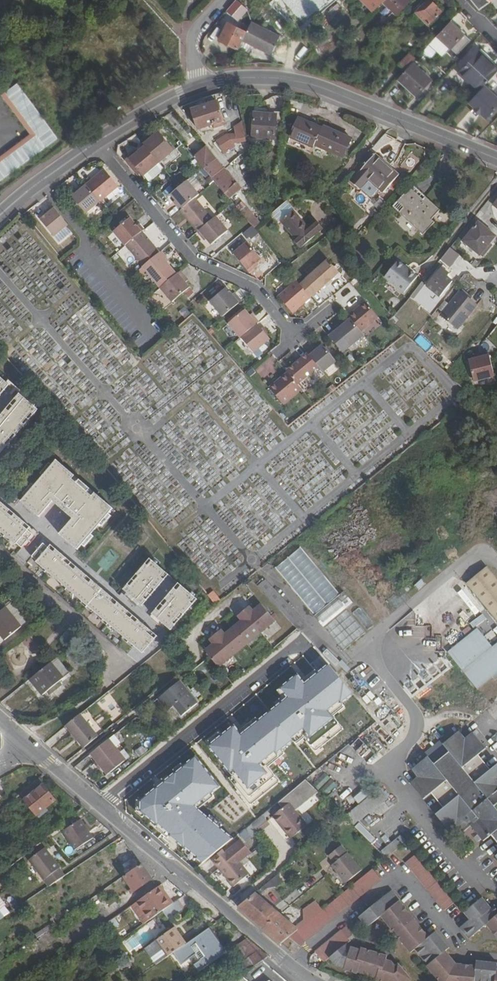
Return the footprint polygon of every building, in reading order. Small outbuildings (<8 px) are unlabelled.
[(242,0),(238,0),(227,11),(236,20),(247,10),(244,8),(247,5),(242,0)] [(374,10),(384,0),(365,0),(374,10)] [(399,13),(412,0),(385,0),(399,13)] [(445,12),(433,0),(432,0),(419,13),(432,25),(445,12)] [(249,30),(245,37),(273,52),(283,34),(255,19),(249,30)] [(465,33),(451,20),(438,34),(440,36),(450,45),(453,47),(465,33)] [(220,39),(239,48),(245,37),(249,30),(229,21),(220,39)] [(450,45),(440,36),(432,44),(442,54),(450,45)] [(496,72),(496,65),(493,61),(494,59),(482,47),(461,69),(465,73),(474,64),(482,72),(474,81),(482,88),(496,72)] [(402,60),(409,66),(414,61),(417,57),(410,51),(402,60)] [(409,66),(399,77),(418,94),(432,78),(414,61),(409,66)] [(465,73),(474,81),(482,72),(474,64),(465,73)] [(459,72),(480,91),(482,88),(474,81),(465,73),(461,69),(459,72)] [(58,137),(18,83),(6,92),(36,134),(0,162),(0,181),(58,137)] [(496,119),(496,118),(496,102),(482,88),(480,91),(473,97),(496,119)] [(198,130),(225,122),(219,102),(193,109),(198,130)] [(254,138),(275,141),(278,117),(256,114),(254,138)] [(293,138),(316,146),(316,145),(323,128),(301,120),(293,138)] [(492,124),(480,136),(487,139),(496,129),(492,124)] [(353,136),(324,125),(323,128),(316,145),(323,148),(346,156),(353,136)] [(150,136),(143,141),(147,145),(162,163),(177,150),(162,131),(153,139),(150,136)] [(247,142),(248,133),(229,134),(219,141),(225,150),(234,144),(247,142)] [(203,144),(191,153),(196,160),(216,182),(231,199),(242,188),(203,144)] [(162,163),(147,145),(139,151),(137,153),(135,151),(129,156),(145,176),(162,163)] [(369,181),(383,194),(399,178),(376,157),(352,184),(360,191),(369,181)] [(105,169),(87,183),(102,201),(119,186),(105,169)] [(87,183),(86,182),(80,187),(83,190),(80,192),(72,199),(85,215),(102,201),(87,183)] [(177,205),(182,211),(197,198),(200,196),(189,182),(173,195),(177,201),(179,203),(177,205)] [(426,203),(429,199),(416,187),(413,191),(426,203)] [(442,211),(429,199),(426,203),(413,191),(401,203),(407,210),(403,215),(425,236),(437,224),(434,221),(442,211)] [(182,211),(199,232),(214,219),(197,198),(182,211)] [(396,209),(403,215),(407,210),(401,203),(396,209)] [(257,229),(262,225),(247,207),(242,212),(254,226),(257,229)] [(53,217),(50,219),(44,224),(57,239),(71,227),(57,209),(51,214),(53,217)] [(283,222),(298,240),(310,230),(295,212),(283,222)] [(144,231),(146,229),(142,224),(140,225),(133,217),(115,232),(126,245),(127,245),(144,231)] [(214,219),(199,232),(201,235),(206,241),(207,239),(213,247),(229,233),(216,217),(214,219)] [(483,256),(485,253),(496,237),(480,224),(466,242),(483,256)] [(257,229),(254,226),(247,232),(252,237),(259,232),(257,229)] [(145,266),(162,252),(144,231),(127,245),(145,266)] [(228,246),(233,253),(249,242),(245,235),(228,246)] [(237,253),(252,272),(258,268),(256,265),(264,258),(250,242),(237,253)] [(453,247),(442,259),(452,268),(462,256),(453,247)] [(126,265),(133,261),(126,248),(118,252),(126,265)] [(147,270),(162,288),(178,275),(171,266),(165,260),(168,257),(163,251),(162,252),(145,266),(144,266),(147,270)] [(389,275),(408,291),(423,274),(403,258),(389,275)] [(136,270),(141,266),(136,260),(131,264),(136,270)] [(332,260),(301,284),(312,296),(319,291),(319,292),(343,273),(332,260)] [(477,270),(481,265),(478,262),(473,267),(477,270)] [(459,279),(452,273),(446,268),(433,284),(447,295),(459,279)] [(190,290),(186,285),(183,282),(187,279),(182,273),(163,289),(174,303),(190,290)] [(301,284),(299,281),(281,295),(295,311),(312,297),(312,296),(301,284)] [(211,301),(224,317),(244,301),(239,295),(237,297),(235,294),(229,287),(211,301)] [(469,287),(467,290),(477,298),(479,295),(469,287)] [(449,314),(464,327),(484,303),(477,298),(467,290),(449,314)] [(352,319),(363,331),(380,318),(368,302),(350,316),(352,319)] [(230,324),(242,338),(242,337),(259,324),(262,321),(257,316),(254,319),(252,316),(248,311),(230,324)] [(351,346),(365,335),(363,331),(352,319),(347,324),(345,326),(342,324),(336,329),(351,346)] [(259,324),(242,337),(255,353),(272,339),(259,324)] [(320,367),(323,371),(336,361),(323,345),(317,349),(316,350),(313,347),(307,352),(320,367)] [(320,367),(307,352),(287,369),(287,371),(299,384),(320,367)] [(489,355),(469,360),(474,382),(495,377),(489,355)] [(449,357),(442,362),(447,369),(455,364),(449,357)] [(283,403),(302,388),(299,384),(287,371),(269,386),(278,398),(283,403)] [(20,393),(23,395),(25,393),(10,379),(8,382),(10,384),(20,393)] [(8,382),(7,381),(0,389),(0,395),(10,384),(8,382)] [(23,395),(20,393),(0,416),(0,422),(23,395)] [(0,422),(0,455),(8,445),(5,443),(14,432),(17,435),(26,424),(23,422),(32,411),(35,414),(39,409),(23,395),(0,422)] [(26,424),(35,414),(32,411),(23,422),(26,424)] [(8,445),(17,435),(14,432),(5,443),(8,445)] [(35,485),(26,496),(23,501),(39,516),(53,501),(73,518),(61,533),(78,549),(83,543),(92,532),(100,522),(108,510),(112,506),(95,491),(92,494),(72,478),(75,474),(57,458),(53,465),(43,476),(35,485)] [(40,473),(43,476),(53,465),(50,462),(40,473)] [(95,491),(75,474),(72,478),(92,494),(95,491)] [(23,493),(26,496),(35,485),(32,483),(23,493)] [(11,508),(0,499),(0,527),(2,529),(0,532),(11,541),(14,538),(23,546),(35,533),(30,528),(9,511),(11,508)] [(31,526),(11,508),(9,511),(30,528),(31,526)] [(111,513),(108,510),(100,522),(103,524),(111,513)] [(92,532),(83,543),(86,546),(94,535),(92,532)] [(137,644),(143,648),(154,635),(112,600),(115,597),(93,578),(91,581),(50,546),(45,542),(33,556),(43,565),(41,567),(52,575),(53,573),(64,582),(62,584),(73,594),(76,591),(84,600),(82,602),(94,612),(96,609),(105,617),(103,620),(114,629),(116,627),(126,635),(124,637),(135,647),(137,644)] [(52,543),(50,546),(91,581),(93,578),(52,543)] [(142,603),(167,570),(154,558),(149,564),(146,562),(138,572),(141,574),(131,585),(130,582),(125,588),(142,603)] [(489,565),(470,580),(496,613),(496,575),(489,565)] [(170,573),(167,570),(142,603),(144,605),(170,573)] [(138,572),(130,582),(131,585),(141,574),(138,572)] [(155,613),(157,615),(183,583),(180,581),(155,613)] [(174,629),(177,624),(175,621),(184,611),(186,613),(194,603),(192,601),(196,595),(183,583),(157,615),(174,629)] [(354,603),(345,592),(316,616),(325,627),(347,608),(354,603)] [(154,635),(158,639),(160,635),(115,597),(112,600),(154,635)] [(206,651),(220,668),(278,621),(263,604),(255,611),(251,606),(239,616),(243,621),(227,634),(223,630),(211,639),(214,644),(206,651)] [(6,639),(24,626),(8,606),(0,613),(0,631),(6,639)] [(354,612),(368,630),(374,625),(360,607),(354,612)] [(367,632),(347,608),(325,627),(345,650),(367,632)] [(175,621),(177,624),(186,613),(184,611),(175,621)] [(496,674),(496,644),(493,648),(478,628),(448,652),(477,689),(496,674)] [(154,635),(143,648),(146,652),(158,639),(154,635)] [(59,656),(52,660),(65,676),(71,671),(59,656)] [(52,660),(31,677),(44,693),(65,676),(52,660)] [(352,692),(328,662),(304,680),(297,671),(276,688),(283,697),(240,730),(234,722),(205,745),(230,776),(234,773),(248,790),(269,774),(262,764),(293,740),(291,737),(303,727),(308,733),(330,717),(324,709),(339,698),(341,701),(352,692)] [(49,690),(52,693),(64,684),(61,681),(66,677),(65,676),(44,693),(45,694),(49,690)] [(180,680),(198,702),(200,700),(182,679),(180,680)] [(181,717),(198,702),(180,680),(160,696),(171,709),(175,706),(178,710),(176,711),(181,717)] [(194,690),(201,698),(207,692),(200,684),(194,690)] [(168,712),(171,709),(160,696),(158,699),(168,712)] [(74,732),(76,735),(89,724),(80,713),(68,724),(74,732)] [(68,724),(65,725),(72,734),(74,732),(68,724)] [(89,724),(76,735),(85,747),(99,736),(89,724)] [(491,768),(479,753),(486,746),(474,731),(467,737),(460,730),(444,743),(450,751),(435,762),(429,755),(413,768),(419,776),(411,782),(424,797),(431,791),(444,807),(436,813),(449,829),(457,822),(464,830),(472,825),(484,840),(492,833),(496,839),(496,763),(491,768)] [(359,754),(369,743),(361,736),(352,747),(359,754)] [(93,754),(99,761),(103,767),(110,775),(127,761),(116,748),(118,747),(111,738),(93,754)] [(220,787),(195,755),(140,799),(140,812),(201,863),(233,837),(193,806),(220,787)] [(313,783),(318,788),(330,776),(325,771),(313,783)] [(319,789),(324,794),(336,782),(331,777),(319,789)] [(57,799),(40,778),(21,793),(37,814),(45,809),(47,811),(53,807),(51,804),(57,799)] [(311,800),(320,792),(307,779),(278,803),(284,810),(274,818),(288,835),(290,833),(295,837),(309,826),(297,811),(311,800)] [(345,817),(347,819),(382,790),(377,785),(345,817)] [(347,819),(354,826),(386,794),(382,790),(347,819)] [(62,825),(70,819),(65,812),(54,821),(59,827),(62,825)] [(264,815),(252,825),(259,834),(271,824),(264,815)] [(63,831),(77,851),(95,839),(82,819),(63,831)] [(385,858),(408,840),(403,833),(380,852),(385,858)] [(334,865),(348,883),(364,870),(343,845),(330,855),(336,863),(334,865)] [(49,886),(66,874),(45,847),(29,859),(49,886)] [(215,863),(234,886),(249,874),(236,856),(238,854),(233,848),(215,863)] [(458,900),(419,852),(408,861),(448,908),(458,900)] [(153,879),(143,864),(141,865),(125,876),(136,890),(153,879)] [(300,929),(291,935),(303,945),(304,941),(382,879),(373,868),(342,894),(300,929)] [(284,881),(279,875),(258,892),(260,894),(268,887),(277,886),(284,881)] [(167,891),(162,885),(141,900),(153,918),(173,903),(165,892),(167,891)] [(360,916),(368,926),(381,916),(395,931),(410,951),(414,949),(427,965),(426,967),(437,980),(496,980),(496,962),(477,961),(476,965),(459,963),(447,950),(450,946),(437,930),(430,935),(401,901),(402,900),(393,890),(360,916)] [(173,903),(174,902),(167,891),(165,892),(173,903)] [(258,892),(240,907),(258,921),(275,907),(260,894),(258,892)] [(486,893),(466,909),(473,918),(464,926),(472,936),(491,923),(496,931),(496,901),(496,900),(493,902),(486,893)] [(275,907),(258,921),(265,928),(282,914),(275,907)] [(282,914),(265,928),(282,943),(291,935),(300,929),(282,914)] [(186,943),(174,927),(145,948),(157,964),(165,957),(186,943)] [(228,951),(210,927),(185,945),(174,952),(182,963),(197,953),(201,959),(195,963),(200,970),(224,954),(228,951)] [(348,927),(344,930),(351,938),(355,935),(348,927)] [(344,930),(316,951),(322,960),(326,961),(332,956),(337,962),(346,965),(345,967),(358,972),(359,971),(376,977),(376,979),(382,980),(410,980),(411,980),(398,964),(395,965),(393,962),(385,959),(387,956),(361,946),(359,949),(351,945),(350,943),(352,940),(351,938),(344,930)] [(252,970),(270,956),(248,937),(228,951),(224,954),(227,957),(236,952),(244,963),(246,962),(252,970)] [(132,964),(129,959),(119,965),(123,971),(132,964)]
